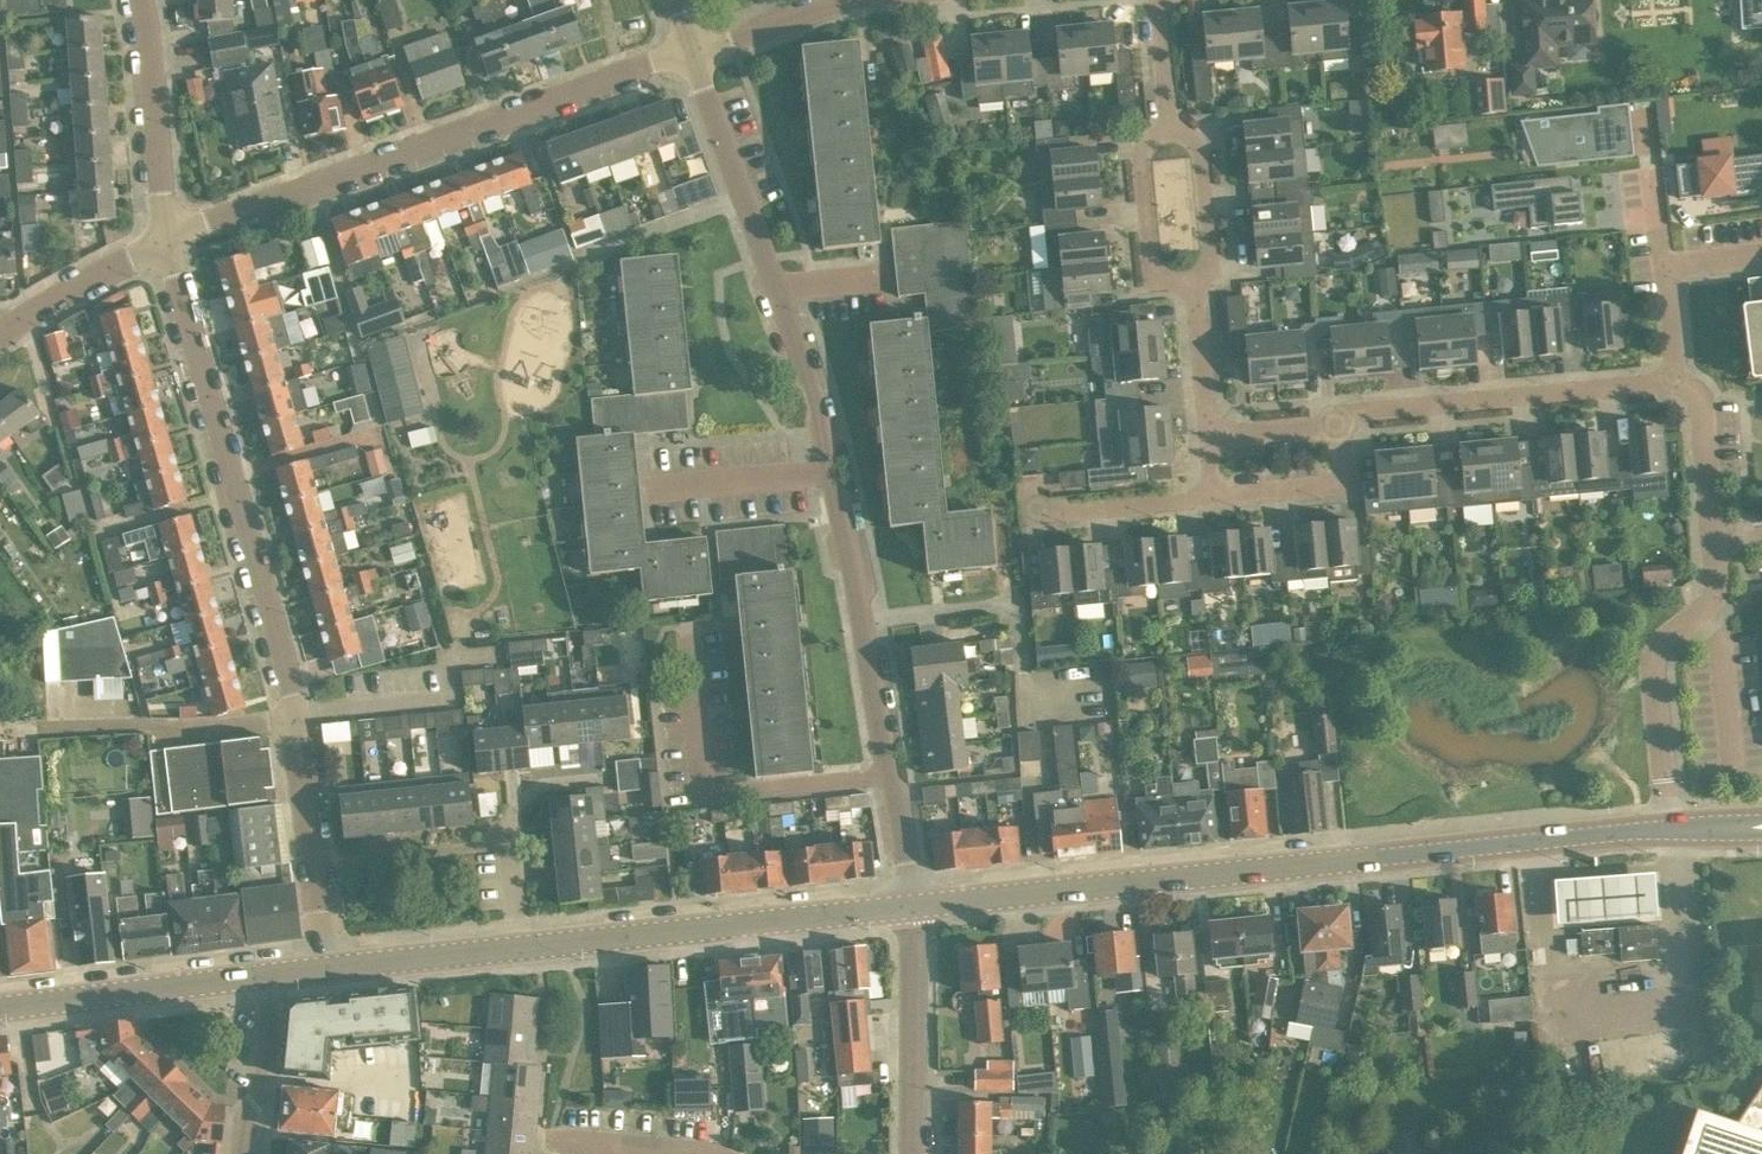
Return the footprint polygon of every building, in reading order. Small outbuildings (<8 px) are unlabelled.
[(24,0),(18,0),(0,2),(0,18),(25,16),(24,0)] [(25,16),(65,13),(64,0),(24,0),(25,16)] [(200,22),(233,20),(231,0),(199,0),(200,22)] [(278,26),(300,21),(295,0),(272,0),(278,26)] [(386,31),(403,26),(395,0),(376,0),(386,31)] [(488,2),(512,66),(535,57),(523,24),(510,28),(499,0),(493,0),(488,2)] [(523,24),(535,57),(558,49),(540,0),(528,0),(535,19),(523,24)] [(558,49),(583,40),(571,6),(557,12),(552,0),(540,0),(558,49)] [(1485,0),(1460,0),(1462,32),(1488,31),(1485,0)] [(1524,63),(1508,64),(1511,96),(1536,94),(1534,66),(1556,65),(1554,44),(1594,41),(1590,0),(1519,0),(1524,63)] [(1747,24),(1761,22),(1761,0),(1745,0),(1747,24)] [(512,66),(488,2),(471,8),(476,20),(480,19),(486,37),(475,41),(487,74),(512,66)] [(1349,59),(1349,57),(1364,56),(1361,28),(1346,29),(1344,3),(1316,6),(1320,51),(1321,62),(1349,59)] [(1291,34),(1276,36),(1279,68),(1307,66),(1305,52),(1320,51),(1316,6),(1288,9),(1291,34)] [(269,7),(253,11),(257,28),(273,24),(269,7)] [(355,20),(354,21),(358,41),(382,113),(403,106),(387,60),(375,64),(372,55),(376,53),(361,10),(352,13),(355,20)] [(1259,12),(1231,14),(1235,59),(1250,57),(1251,71),(1279,68),(1276,36),(1261,37),(1259,12)] [(1235,59),(1231,14),(1203,17),(1206,43),(1190,44),(1196,102),(1213,101),(1209,61),(1235,59)] [(1419,46),(1425,46),(1428,69),(1461,67),(1460,52),(1461,52),(1461,43),(1459,43),(1457,16),(1423,19),(1424,26),(1417,26),(1419,46)] [(60,51),(60,52),(102,49),(100,18),(58,22),(59,33),(68,32),(69,50),(60,51)] [(358,41),(354,21),(341,22),(345,46),(351,62),(355,61),(358,69),(348,73),(363,119),(382,113),(358,41)] [(310,27),(315,49),(333,46),(328,23),(310,27)] [(1084,28),(1089,73),(1115,70),(1119,110),(1136,108),(1130,50),(1115,51),(1112,26),(1084,28)] [(1074,74),(1089,73),(1084,28),(1057,31),(1059,57),(1044,58),(1047,87),(1047,91),(1075,88),(1074,74)] [(233,33),(208,39),(214,70),(249,64),(242,32),(233,33)] [(463,84),(450,50),(444,32),(404,47),(423,98),(463,84)] [(1032,88),(1047,87),(1044,58),(1029,60),(1027,34),(999,37),(1004,81),(1031,79),(1032,88)] [(922,39),(930,80),(949,76),(941,35),(922,39)] [(6,38),(7,56),(23,55),(22,37),(6,38)] [(1001,82),(1004,81),(999,37),(972,39),(974,65),(959,66),(962,99),(977,98),(978,104),(1003,102),(1001,82)] [(802,48),(823,250),(874,245),(851,43),(802,48)] [(909,45),(891,51),(899,77),(918,72),(909,45)] [(61,79),(62,80),(105,77),(102,49),(60,52),(60,61),(70,60),(72,78),(61,79)] [(317,71),(301,74),(307,101),(299,103),(305,136),(345,129),(339,95),(328,97),(324,74),(334,72),(330,49),(314,51),(317,71)] [(23,55),(7,56),(8,71),(25,70),(23,55)] [(273,64),(249,68),(264,144),(287,139),(273,64)] [(264,144),(249,68),(225,73),(240,148),(264,144)] [(1377,93),(1376,72),(1360,74),(1362,94),(1377,93)] [(64,108),(107,105),(105,77),(62,80),(62,89),(72,89),(74,107),(64,108)] [(199,77),(184,80),(188,102),(204,99),(199,77)] [(1503,79),(1469,82),(1471,115),(1506,112),(1503,79)] [(10,94),(11,112),(28,111),(26,93),(10,94)] [(1678,130),(1677,98),(1662,98),(1663,130),(1678,130)] [(1356,99),(1356,130),(1373,130),(1372,99),(1356,99)] [(669,101),(644,110),(658,149),(674,143),(680,161),(702,153),(691,121),(677,126),(669,101)] [(1571,115),(1560,117),(1553,118),(1554,128),(1548,129),(1533,131),(1537,161),(1535,161),(1537,167),(1576,163),(1575,156),(1610,152),(1608,136),(1631,134),(1628,104),(1597,107),(1597,113),(1598,117),(1572,119),(1571,115)] [(75,117),(76,135),(109,133),(107,105),(64,108),(65,118),(75,117)] [(1243,126),(1246,154),(1304,148),(1300,106),(1267,109),(1269,124),(1243,126)] [(644,110),(619,119),(633,158),(658,149),(644,110)] [(28,111),(11,112),(12,128),(29,127),(28,111)] [(619,119),(595,127),(609,166),(633,158),(619,119)] [(1439,126),(1442,147),(1474,143),(1472,122),(1439,126)] [(595,127),(571,136),(585,175),(609,166),(595,127)] [(76,135),(78,163),(111,161),(109,133),(76,135)] [(585,175),(571,136),(546,145),(555,172),(549,174),(553,185),(559,183),(560,184),(585,175)] [(1035,141),(1039,183),(1097,178),(1094,150),(1069,152),(1067,137),(1035,141)] [(1274,179),(1275,194),(1308,191),(1304,148),(1246,154),(1248,182),(1274,179)] [(14,151),(16,168),(32,167),(31,150),(14,151)] [(520,154),(488,166),(499,196),(521,188),(530,215),(541,211),(531,184),(520,154)] [(1674,165),(1678,198),(1728,192),(1729,196),(1756,193),(1755,188),(1761,187),(1761,154),(1674,165)] [(78,163),(80,191),(113,188),(111,161),(78,163)] [(488,166),(457,177),(468,207),(472,218),(477,232),(480,238),(490,235),(479,203),(499,196),(488,166)] [(32,167),(16,168),(17,185),(33,183),(32,167)] [(457,177),(426,188),(437,218),(468,207),(457,177)] [(1561,177),(1491,185),(1493,211),(1529,207),(1531,228),(1548,227),(1548,232),(1567,230),(1567,225),(1581,223),(1578,193),(1569,194),(1563,194),(1561,177)] [(1039,183),(1043,226),(1075,222),(1074,208),(1100,205),(1097,178),(1039,183)] [(113,188),(80,191),(80,192),(69,193),(70,203),(81,202),(83,221),(116,219),(113,188)] [(411,193),(395,199),(414,254),(425,251),(431,248),(422,223),(437,218),(426,188),(422,190),(421,189),(411,192),(411,193)] [(1432,219),(1451,218),(1449,189),(1431,190),(1432,219)] [(1251,211),(1254,239),(1298,234),(1313,233),(1310,206),(1305,206),(1304,191),(1308,191),(1275,194),(1277,209),(1251,211)] [(684,195),(675,199),(680,212),(689,208),(684,195)] [(395,199),(363,210),(374,240),(394,233),(403,258),(414,254),(395,199)] [(660,204),(651,207),(656,220),(680,212),(675,199),(660,204)] [(623,206),(599,215),(607,238),(632,229),(627,216),(623,206)] [(19,208),(20,226),(36,224),(35,207),(19,208)] [(363,210),(332,222),(342,252),(352,279),(383,268),(374,240),(363,210)] [(636,213),(627,216),(632,229),(640,226),(636,213)] [(607,238),(599,215),(583,221),(581,217),(567,222),(576,249),(585,245),(607,238)] [(472,218),(462,222),(467,236),(477,232),(472,218)] [(924,294),(928,332),(978,328),(967,221),(891,229),(898,297),(924,294)] [(1043,226),(1047,268),(1105,263),(1103,235),(1077,237),(1075,222),(1043,226)] [(1445,230),(1431,232),(1433,249),(1447,247),(1445,230)] [(0,242),(0,275),(16,274),(13,241),(11,242),(11,232),(1,233),(1,242),(0,242)] [(1298,234),(1254,239),(1256,267),(1282,264),(1284,279),(1316,276),(1313,248),(1300,249),(1298,234)] [(301,242),(308,269),(328,264),(320,237),(301,242)] [(565,239),(529,251),(535,270),(571,258),(569,251),(565,239)] [(1523,239),(1493,243),(1496,262),(1526,258),(1523,239)] [(1561,239),(1534,240),(1534,254),(1561,253),(1561,239)] [(248,254),(217,263),(227,295),(257,287),(253,271),(284,262),(278,241),(246,250),(248,254)] [(1449,249),(1449,266),(1485,265),(1485,248),(1449,249)] [(504,263),(500,250),(486,255),(497,287),(516,280),(520,269),(517,259),(504,263)] [(1369,250),(1341,252),(1342,267),(1370,265),(1369,250)] [(425,251),(414,254),(424,281),(426,286),(436,283),(425,251)] [(688,429),(685,391),(671,256),(621,261),(634,395),(591,399),(594,437),(576,439),(590,574),(640,569),(643,602),(712,595),(707,544),(639,551),(627,435),(688,429)] [(1105,263),(1047,268),(1047,269),(1040,269),(1044,311),(1084,308),(1082,293),(1108,290),(1105,263)] [(1399,267),(1384,268),(1386,286),(1400,285),(1399,267)] [(1747,279),(1752,320),(1742,321),(1748,365),(1758,364),(1760,379),(1761,378),(1761,277),(1747,279)] [(257,287),(227,295),(236,327),(267,319),(278,315),(285,313),(276,281),(257,287)] [(325,286),(301,293),(305,307),(329,300),(325,286)] [(1277,381),(1273,337),(1247,339),(1244,309),(1254,308),(1253,289),(1242,290),(1242,295),(1225,297),(1231,360),(1247,358),(1249,384),(1256,383),(1256,388),(1273,386),(1273,382),(1277,381)] [(1590,351),(1596,351),(1596,355),(1613,353),(1612,349),(1618,349),(1614,304),(1598,305),(1597,292),(1569,294),(1572,327),(1587,326),(1590,351)] [(1572,327),(1569,294),(1527,298),(1528,312),(1532,357),(1538,356),(1538,360),(1554,359),(1554,355),(1560,354),(1558,328),(1572,327)] [(353,313),(362,337),(405,322),(396,298),(353,313)] [(1528,312),(1527,298),(1484,303),(1487,335),(1502,334),(1505,359),(1511,359),(1511,363),(1528,361),(1527,357),(1532,357),(1528,312)] [(1487,335),(1484,303),(1456,305),(1458,319),(1443,320),(1447,365),(1453,364),(1454,369),(1470,367),(1469,363),(1475,362),(1473,337),(1487,335)] [(109,349),(140,341),(131,308),(100,317),(109,349)] [(1443,370),(1442,365),(1447,365),(1443,320),(1428,322),(1427,308),(1399,311),(1402,343),(1417,342),(1420,368),(1426,367),(1427,371),(1443,370)] [(1087,330),(1090,357),(1159,350),(1157,323),(1131,325),(1129,310),(1091,314),(1092,329),(1087,330)] [(344,311),(328,317),(334,334),(351,327),(344,311)] [(1402,343),(1399,311),(1371,313),(1373,327),(1358,329),(1362,373),(1369,373),(1369,376),(1384,375),(1384,371),(1390,370),(1388,345),(1402,343)] [(1358,378),(1357,374),(1362,373),(1358,329),(1343,330),(1342,316),(1314,319),(1314,323),(1317,352),(1332,350),(1334,376),(1341,375),(1341,379),(1358,378)] [(267,319),(236,327),(245,359),(276,351),(267,319)] [(890,528),(922,524),(927,574),(996,567),(991,517),(939,522),(920,320),(870,326),(890,528)] [(1300,383),(1299,379),(1305,379),(1302,353),(1317,352),(1314,323),(1299,325),(1300,334),(1273,337),(1277,381),(1284,381),(1284,385),(1300,383)] [(44,336),(52,365),(86,355),(82,341),(68,344),(64,330),(44,336)] [(403,338),(369,347),(388,422),(422,413),(403,338)] [(88,379),(91,389),(149,373),(140,341),(109,349),(114,367),(101,371),(102,375),(88,379)] [(1102,374),(1105,398),(1137,395),(1136,381),(1162,378),(1159,350),(1090,357),(1091,370),(1097,374),(1102,374)] [(276,351),(245,359),(254,391),(312,375),(309,364),(282,372),(276,351)] [(350,366),(356,389),(372,385),(366,362),(350,366)] [(127,413),(158,405),(149,373),(91,389),(94,400),(107,396),(108,398),(122,394),(127,413)] [(312,375),(254,391),(263,423),(294,414),(288,392),(314,384),(312,375)] [(0,405),(0,425),(9,437),(25,425),(32,435),(46,425),(21,390),(0,405)] [(333,403),(336,413),(349,409),(354,424),(370,420),(363,394),(333,403)] [(1094,400),(1098,442),(1167,436),(1165,408),(1139,410),(1137,395),(1105,398),(1105,399),(1094,400)] [(133,434),(107,442),(109,453),(167,436),(163,419),(161,408),(160,409),(158,405),(127,413),(133,434)] [(63,412),(68,429),(86,424),(80,406),(63,412)] [(294,414),(263,423),(273,456),(303,447),(294,414)] [(9,437),(0,425),(0,443),(9,437)] [(329,428),(312,433),(316,444),(332,440),(329,428)] [(407,433),(411,448),(430,443),(426,428),(407,433)] [(1632,456),(1618,458),(1621,491),(1632,489),(1634,500),(1665,497),(1658,428),(1630,431),(1632,456)] [(1600,434),(1572,436),(1578,495),(1621,491),(1618,458),(1603,459),(1600,434)] [(139,456),(145,477),(177,469),(167,436),(109,453),(112,464),(139,456)] [(1167,436),(1098,442),(1101,468),(1086,470),(1087,487),(1146,481),(1144,466),(1170,463),(1167,436)] [(1547,465),(1532,466),(1536,499),(1578,495),(1572,436),(1545,439),(1547,465)] [(1515,442),(1487,445),(1493,503),(1536,499),(1532,466),(1518,468),(1515,442)] [(92,443),(77,447),(81,460),(96,456),(92,443)] [(1462,473),(1447,475),(1451,507),(1493,503),(1487,445),(1459,448),(1462,473)] [(307,461),(277,469),(286,502),(316,493),(310,472),(358,458),(356,446),(307,461)] [(365,454),(372,477),(388,473),(381,450),(365,454)] [(1430,451),(1402,453),(1408,512),(1451,507),(1447,475),(1433,476),(1430,451)] [(1408,512),(1402,453),(1374,456),(1377,482),(1362,483),(1365,515),(1393,513),(1408,512)] [(2,461),(0,462),(0,482),(10,496),(22,488),(2,461)] [(177,469),(145,477),(151,499),(123,507),(126,518),(186,501),(177,469)] [(123,497),(120,486),(89,495),(97,521),(113,516),(109,502),(123,497)] [(61,495),(69,523),(88,517),(80,490),(61,495)] [(316,493),(286,502),(295,534),(351,518),(361,515),(363,515),(360,504),(322,514),(316,493)] [(150,562),(168,557),(199,548),(190,515),(122,534),(126,547),(144,542),(150,562)] [(351,518),(295,534),(299,550),(298,551),(301,561),(302,561),(304,566),(334,557),(348,553),(342,531),(354,528),(351,518)] [(1350,521),(1323,524),(1328,578),(1329,583),(1355,581),(1355,575),(1372,573),(1369,545),(1353,547),(1350,521)] [(793,570),(789,571),(784,524),(715,532),(720,580),(741,578),(762,779),(813,773),(793,570)] [(1297,552),(1283,553),(1285,582),(1328,578),(1323,524),(1295,526),(1297,552)] [(61,526),(46,536),(55,549),(70,539),(61,526)] [(1265,529),(1238,532),(1242,576),(1269,574),(1270,583),(1285,582),(1283,553),(1268,555),(1265,529)] [(1212,560),(1198,562),(1201,594),(1228,592),(1227,578),(1242,576),(1238,532),(1210,534),(1212,560)] [(1181,537),(1153,540),(1157,585),(1184,582),(1185,591),(1200,590),(1200,594),(1201,594),(1198,562),(1183,563),(1181,537)] [(1128,568),(1113,570),(1116,602),(1116,598),(1145,595),(1144,586),(1157,585),(1153,540),(1125,543),(1128,568)] [(388,548),(393,565),(416,558),(411,542),(388,548)] [(1096,545),(1068,548),(1072,593),(1073,593),(1074,606),(1116,602),(1113,570),(1098,571),(1096,545)] [(174,578),(148,586),(151,596),(165,592),(177,588),(208,580),(203,562),(204,562),(201,551),(200,552),(199,548),(168,557),(174,578)] [(1072,593),(1068,548),(1040,551),(1043,576),(1028,578),(1031,611),(1059,608),(1057,594),(1072,593)] [(304,568),(303,568),(306,579),(307,579),(312,598),(343,589),(334,557),(304,566),(304,568)] [(1597,585),(1627,583),(1626,562),(1595,563),(1597,585)] [(137,581),(133,567),(114,573),(118,587),(137,581)] [(377,567),(350,575),(353,586),(369,582),(369,581),(380,578),(377,567)] [(404,576),(408,591),(419,588),(415,573),(404,576)] [(208,580),(177,588),(186,621),(217,612),(216,608),(217,608),(214,598),(213,598),(208,580)] [(343,589),(312,598),(317,615),(316,615),(319,625),(320,625),(321,630),(352,621),(346,599),(372,592),(369,582),(353,586),(343,589)] [(132,586),(118,590),(122,604),(136,600),(133,590),(132,586)] [(165,592),(151,596),(154,606),(168,602),(165,592)] [(411,654),(437,646),(432,625),(429,626),(423,602),(403,608),(409,629),(404,630),(407,640),(411,654)] [(192,642),(153,653),(156,664),(165,661),(195,652),(226,644),(217,612),(186,621),(192,642)] [(123,647),(126,646),(117,616),(108,619),(107,617),(64,627),(64,628),(57,630),(59,681),(60,681),(93,679),(94,700),(123,699),(122,678),(123,678),(132,677),(125,655),(123,647)] [(1257,622),(1258,642),(1297,640),(1296,620),(1257,622)] [(1304,639),(1327,637),(1325,620),(1303,622),(1304,639)] [(322,632),(321,633),(324,643),(325,643),(330,663),(361,654),(361,653),(389,645),(386,635),(358,643),(352,621),(321,630),(322,632)] [(601,629),(592,630),(593,645),(602,644),(601,629)] [(593,645),(592,630),(583,631),(584,645),(593,645)] [(559,637),(560,654),(574,653),(573,636),(559,637)] [(980,652),(998,650),(1000,665),(1012,664),(1010,637),(978,641),(980,652)] [(508,643),(509,655),(543,651),(543,652),(547,651),(546,639),(508,643)] [(1043,660),(1085,658),(1084,642),(1042,644),(1043,660)] [(195,652),(165,661),(165,662),(169,676),(187,671),(192,688),(204,685),(235,676),(235,673),(236,673),(233,662),(232,663),(226,644),(195,652)] [(963,644),(910,649),(915,690),(913,690),(914,697),(917,697),(957,692),(956,685),(967,684),(966,674),(980,672),(978,659),(964,660),(963,644)] [(1260,647),(1210,652),(1213,679),(1263,674),(1260,647)] [(511,668),(510,668),(518,668),(544,665),(543,652),(543,651),(509,655),(511,668)] [(1161,659),(1139,659),(1138,685),(1161,685),(1161,659)] [(494,684),(495,695),(511,694),(510,683),(519,682),(518,668),(510,668),(493,670),(494,684)] [(494,684),(493,670),(493,669),(483,670),(462,673),(463,687),(485,685),(494,684)] [(235,676),(204,685),(213,717),(245,709),(235,676)] [(598,687),(599,700),(603,742),(630,739),(625,684),(598,687)] [(580,690),(572,691),(578,744),(603,742),(599,700),(581,702),(580,690)] [(572,691),(547,694),(548,705),(552,747),(578,744),(572,691)] [(917,697),(919,721),(960,718),(957,692),(917,697)] [(521,708),(523,726),(523,727),(524,726),(527,749),(528,749),(528,750),(552,747),(548,705),(547,694),(546,694),(548,705),(521,708)] [(994,697),(997,728),(1009,727),(1006,696),(994,697)] [(179,707),(180,719),(196,718),(196,706),(179,707)] [(452,711),(453,725),(463,724),(461,710),(452,711)] [(425,714),(427,728),(436,727),(434,713),(425,714)] [(1312,716),(1316,755),(1336,753),(1332,714),(1312,716)] [(409,715),(399,716),(401,731),(410,730),(409,715)] [(503,771),(499,729),(482,731),(480,716),(466,717),(468,732),(472,732),(477,774),(503,771)] [(375,733),(385,732),(384,718),(374,719),(375,733)] [(960,718),(919,721),(922,748),(963,743),(960,718)] [(358,721),(348,722),(350,736),(360,735),(358,721)] [(1118,721),(1085,722),(1086,740),(1118,738),(1118,721)] [(1087,856),(1079,789),(1078,789),(1071,725),(1052,727),(1059,791),(1033,794),(1039,854),(1054,852),(1055,859),(1087,856)] [(523,726),(499,729),(503,771),(530,768),(528,750),(528,749),(527,749),(524,726),(523,727),(523,726)] [(1217,737),(1216,728),(1205,729),(1206,739),(1193,740),(1195,764),(1218,762),(1215,738),(1217,737)] [(1041,760),(1039,732),(1017,733),(1019,762),(1041,760)] [(268,737),(149,752),(157,816),(276,801),(268,737)] [(1,919),(7,975),(55,969),(50,920),(56,920),(54,903),(41,758),(4,761),(3,740),(0,741),(0,911),(1,919)] [(963,743),(922,748),(925,774),(966,769),(963,743)] [(1000,758),(1002,773),(1014,772),(1012,756),(1000,758)] [(1140,773),(1139,758),(1123,759),(1124,774),(1140,773)] [(639,759),(616,761),(617,777),(640,775),(640,773),(639,759)] [(1233,760),(1222,762),(1225,794),(1230,841),(1267,837),(1263,790),(1258,791),(1256,768),(1234,770),(1233,760)] [(1326,831),(1319,760),(1298,763),(1299,774),(1284,775),(1291,834),(1326,831)] [(1079,773),(1082,795),(1098,793),(1095,771),(1079,773)] [(653,774),(640,775),(641,789),(642,796),(660,794),(658,773),(653,774)] [(468,774),(441,776),(446,827),(473,825),(468,774)] [(640,775),(617,777),(618,792),(641,789),(640,775)] [(441,776),(416,779),(421,830),(446,827),(441,776)] [(1181,846),(1175,795),(1172,795),(1170,776),(1155,778),(1156,784),(1144,785),(1145,798),(1135,799),(1140,850),(1181,846)] [(1021,790),(1020,777),(970,782),(971,795),(1021,790)] [(416,779),(390,782),(395,833),(421,830),(416,779)] [(390,782),(365,785),(370,836),(395,833),(390,782)] [(945,803),(944,799),(958,797),(956,784),(922,788),(924,805),(945,803)] [(370,836),(365,785),(338,787),(343,838),(370,836)] [(549,799),(552,826),(594,822),(606,820),(602,786),(584,788),(585,795),(549,799)] [(1080,788),(1079,789),(1087,856),(1121,852),(1115,799),(1082,802),(1080,788)] [(485,791),(486,815),(503,814),(502,790),(485,791)] [(1211,790),(1175,795),(1181,846),(1216,842),(1211,790)] [(850,795),(837,797),(838,810),(851,808),(850,795)] [(838,810),(837,797),(824,798),(825,811),(838,810)] [(793,801),(780,803),(781,816),(794,814),(793,801)] [(781,816),(780,803),(768,804),(769,817),(781,816)] [(283,806),(231,813),(239,879),(242,879),(250,944),(299,938),(283,806)] [(736,807),(722,808),(724,821),(737,820),(736,807)] [(724,821),(722,808),(711,809),(712,823),(724,821)] [(183,814),(159,817),(159,823),(183,821),(183,814)] [(206,815),(190,817),(192,847),(209,845),(206,815)] [(650,816),(628,818),(629,827),(644,826),(644,829),(647,829),(657,828),(655,816),(650,816)] [(183,822),(183,821),(159,823),(160,830),(173,830),(172,823),(183,822)] [(552,826),(554,852),(596,847),(609,845),(608,837),(595,838),(594,822),(552,826)] [(154,825),(126,828),(127,842),(155,839),(154,825)] [(1015,827),(988,830),(992,866),(1020,863),(1015,827)] [(988,830),(960,833),(965,869),(992,866),(988,830)] [(965,869),(960,833),(933,835),(937,871),(965,869)] [(665,841),(654,842),(656,859),(667,858),(665,841)] [(869,842),(842,845),(846,881),(873,878),(869,842)] [(554,852),(557,877),(599,873),(621,871),(621,870),(620,861),(610,862),(609,845),(596,847),(554,852)] [(842,845),(815,848),(819,884),(846,881),(842,845)] [(819,884),(815,848),(787,851),(791,887),(819,884)] [(782,851),(755,854),(758,890),(786,888),(782,851)] [(755,854),(727,857),(731,893),(758,890),(755,854)] [(731,893),(727,857),(700,860),(704,896),(731,893)] [(347,901),(377,902),(378,867),(347,867),(347,901)] [(228,868),(213,870),(223,947),(245,945),(239,898),(231,899),(228,868)] [(649,868),(634,869),(636,886),(653,884),(652,875),(649,876),(649,868)] [(194,903),(199,950),(223,947),(213,870),(197,872),(199,884),(192,885),(194,903)] [(199,950),(194,903),(186,904),(182,873),(167,875),(176,953),(199,950)] [(599,873),(557,877),(560,904),(587,901),(589,907),(618,904),(616,888),(601,889),(599,873)] [(1650,875),(1549,882),(1553,933),(1580,931),(1654,925),(1650,875)] [(72,918),(78,966),(113,961),(104,882),(89,883),(92,907),(98,906),(99,915),(72,918)] [(147,918),(143,919),(147,957),(171,954),(164,893),(145,895),(147,918)] [(147,957),(143,919),(138,919),(136,896),(116,898),(123,960),(147,957)] [(1477,924),(1480,924),(1481,935),(1514,933),(1511,896),(1475,899),(1477,924)] [(1422,905),(1426,949),(1456,947),(1452,903),(1422,905)] [(1365,956),(1361,976),(1376,975),(1378,966),(1402,964),(1403,953),(1404,953),(1400,907),(1369,910),(1373,955),(1365,956)] [(1345,908),(1323,910),(1329,969),(1328,986),(1321,984),(1314,1026),(1333,1030),(1341,988),(1337,948),(1349,947),(1345,908)] [(1329,969),(1323,910),(1299,912),(1303,951),(1304,951),(1306,981),(1304,981),(1296,1023),(1297,1023),(1296,1032),(1310,1034),(1311,1026),(1314,1026),(1321,984),(1328,986),(1329,969)] [(1268,918),(1238,921),(1243,967),(1258,966),(1258,960),(1270,959),(1269,952),(1271,952),(1268,918)] [(1243,967),(1238,921),(1209,924),(1213,958),(1215,958),(1216,966),(1218,966),(1219,970),(1243,967)] [(1620,953),(1620,962),(1657,960),(1654,925),(1580,931),(1582,956),(1620,953)] [(1132,934),(1086,938),(1088,954),(1095,954),(1097,976),(1122,974),(1124,992),(1141,991),(1138,958),(1134,959),(1132,934)] [(1174,977),(1176,1005),(1194,1003),(1194,994),(1195,994),(1190,936),(1157,939),(1160,978),(1174,977)] [(1042,946),(1048,1005),(1068,1003),(1069,1010),(1090,1008),(1085,960),(1071,961),(1069,944),(1042,946)] [(1009,1009),(1048,1005),(1042,946),(1018,949),(1019,965),(1004,967),(1009,1009)] [(993,989),(998,988),(995,947),(961,950),(964,993),(978,991),(979,1002),(975,1002),(979,1044),(1003,1042),(999,999),(994,1000),(993,989)] [(832,1006),(863,1003),(865,1003),(864,989),(868,989),(865,948),(843,950),(843,952),(831,953),(836,1004),(832,1004),(832,1006)] [(787,956),(791,994),(794,1025),(810,1024),(807,993),(822,991),(818,952),(787,956)] [(780,956),(748,959),(751,1000),(762,999),(764,1024),(786,1022),(780,956)] [(751,1000),(748,959),(719,962),(725,1029),(748,1026),(746,1000),(751,1000)] [(644,1028),(670,1026),(666,968),(628,972),(630,1000),(616,1001),(621,1056),(646,1054),(644,1028)] [(1474,970),(1453,972),(1456,1007),(1477,1005),(1474,970)] [(1407,1011),(1409,1031),(1424,1029),(1419,973),(1398,975),(1402,1012),(1407,1011)] [(1253,1004),(1272,1007),(1277,977),(1257,974),(1253,1004)] [(1228,1004),(1225,979),(1207,981),(1209,1006),(1228,1004)] [(279,1076),(328,1081),(331,1045),(347,1043),(348,1046),(417,1038),(412,988),(390,991),(390,989),(363,992),(363,994),(342,996),(342,999),(331,1000),(330,997),(293,1002),(284,1011),(279,1076)] [(491,994),(487,1029),(535,1033),(539,998),(491,994)] [(1495,996),(1497,1020),(1539,1017),(1538,994),(1495,996)] [(863,1003),(832,1006),(839,1087),(853,1086),(852,1072),(869,1070),(863,1003)] [(1101,1107),(1126,1105),(1116,1004),(1097,1006),(1098,1015),(1092,1016),(1101,1107)] [(1182,1076),(1176,1014),(1151,1016),(1157,1078),(1182,1076)] [(103,1052),(102,1048),(133,1045),(141,1036),(139,1034),(137,1020),(76,1027),(76,1028),(77,1038),(78,1038),(82,1066),(93,1062),(103,1052)] [(487,1029),(484,1063),(532,1067),(532,1066),(535,1033),(487,1029)] [(1506,1031),(1507,1051),(1530,1050),(1528,1030),(1506,1031)] [(32,1036),(35,1062),(51,1060),(47,1034),(32,1036)] [(131,1079),(158,1053),(141,1036),(133,1045),(102,1048),(103,1052),(93,1062),(100,1069),(110,1059),(131,1079)] [(0,1038),(0,1075),(11,1073),(7,1037),(0,1038)] [(1093,1075),(1090,1041),(1071,1043),(1074,1077),(1093,1075)] [(1366,1045),(1350,1042),(1347,1063),(1363,1066),(1366,1045)] [(732,1054),(737,1104),(754,1103),(749,1043),(731,1044),(732,1055),(732,1054)] [(814,1047),(800,1048),(803,1080),(817,1079),(814,1047)] [(124,1106),(132,1114),(177,1069),(166,1059),(165,1060),(158,1053),(131,1079),(141,1089),(124,1106)] [(986,1061),(986,1069),(975,1069),(974,1090),(1013,1091),(1014,1061),(986,1061)] [(493,1065),(490,1098),(538,1102),(542,1067),(532,1066),(532,1067),(484,1063),(484,1064),(493,1065)] [(715,1065),(714,1087),(725,1087),(725,1065),(715,1065)] [(156,1104),(167,1115),(194,1088),(187,1081),(188,1080),(177,1069),(132,1114),(149,1131),(163,1118),(152,1107),(156,1104)] [(1061,1070),(1022,1072),(1024,1092),(1062,1090),(1061,1070)] [(674,1074),(674,1109),(709,1109),(709,1090),(707,1073),(674,1074)] [(61,1083),(49,1087),(56,1112),(69,1108),(61,1083)] [(1735,1125),(1694,1111),(1680,1153),(1761,1153),(1761,1086),(1735,1125)] [(194,1141),(197,1141),(200,1111),(209,1102),(194,1088),(167,1115),(187,1134),(177,1144),(184,1151),(194,1141)] [(277,1115),(276,1123),(281,1127),(280,1130),(332,1135),(333,1127),(333,1125),(339,1125),(339,1129),(350,1130),(353,1096),(336,1094),(285,1089),(282,1112),(277,1115)] [(609,1090),(608,1106),(636,1107),(636,1090),(609,1090)] [(960,1103),(960,1136),(991,1136),(991,1117),(1012,1117),(1012,1119),(1044,1119),(1044,1097),(999,1096),(999,1103),(960,1103)] [(490,1098),(487,1132),(535,1136),(538,1102),(490,1098)] [(197,1141),(212,1143),(211,1153),(221,1153),(226,1106),(211,1105),(209,1102),(200,1111),(197,1141)] [(12,1103),(0,1104),(0,1118),(1,1125),(15,1123),(12,1103)] [(832,1117),(803,1118),(804,1153),(834,1153),(832,1117)] [(392,1121),(390,1145),(415,1147),(417,1123),(392,1121)] [(1391,1132),(1393,1153),(1450,1153),(1449,1142),(1417,1146),(1415,1129),(1391,1132)] [(487,1132),(485,1153),(534,1153),(535,1136),(487,1132)] [(960,1153),(998,1153),(998,1152),(991,1152),(991,1136),(960,1136),(960,1153)] [(289,1153),(328,1153),(329,1145),(290,1141),(289,1153)]
